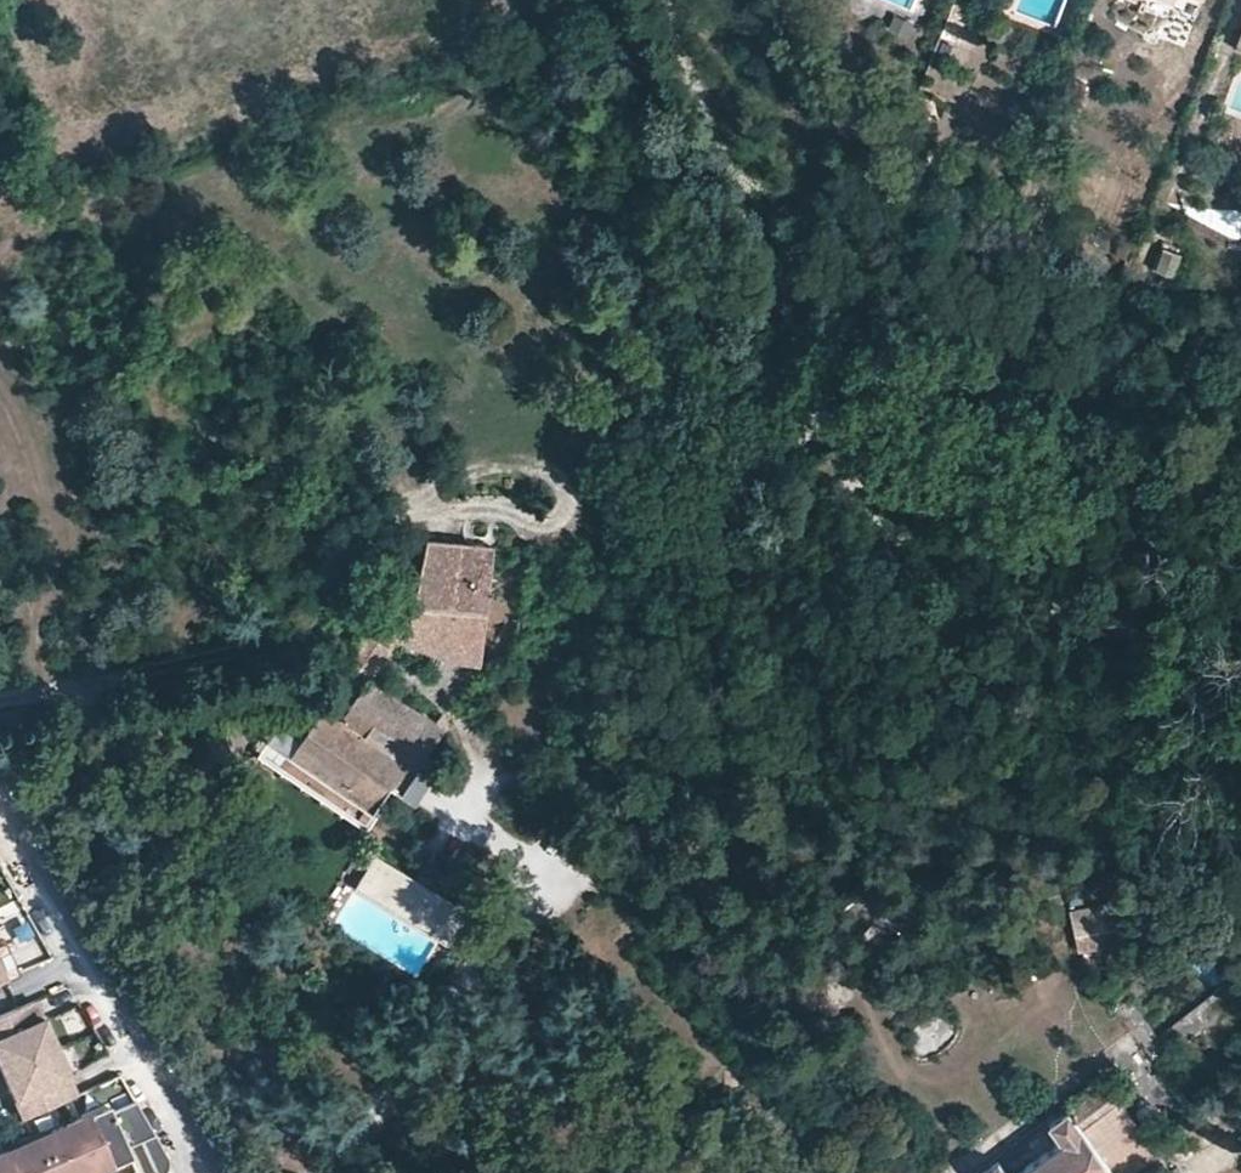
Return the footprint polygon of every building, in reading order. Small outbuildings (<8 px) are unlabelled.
[(949,15),(966,21),(969,9),(965,3),(958,0),(955,0),(949,15)] [(1152,0),(1126,0),(1125,4),(1151,14),(1156,1),(1152,0)] [(1156,1),(1179,10),(1183,0),(1152,0),(1156,1)] [(1182,246),(1159,237),(1148,266),(1171,274),(1182,246)] [(480,623),(481,618),(481,612),(487,567),(419,565),(409,596),(404,612),(399,628),(418,634),(428,638),(445,644),(477,650),(480,623)] [(444,726),(368,676),(349,703),(425,755),(444,726)] [(326,691),(283,758),(368,812),(385,786),(409,801),(426,775),(421,772),(429,758),(326,691)] [(377,865),(364,888),(433,927),(446,905),(377,865)] [(454,909),(446,905),(433,927),(441,932),(454,909)] [(465,916),(454,909),(441,932),(452,938),(465,916)] [(1116,913),(1095,914),(1060,941),(1070,953),(1091,937),(1117,921),(1116,913)] [(17,972),(3,941),(0,943),(0,979),(17,972)] [(35,999),(0,1015),(0,1065),(24,1118),(77,1094),(35,999)] [(1168,1171),(1154,1148),(1104,1084),(1050,1123),(1062,1139),(1016,1172),(1166,1172),(1168,1171)] [(135,1100),(111,1110),(127,1146),(142,1139),(154,1134),(135,1100)] [(108,1104),(73,1119),(96,1172),(113,1164),(110,1158),(129,1149),(127,1146),(111,1110),(108,1104)] [(38,1135),(55,1172),(75,1172),(76,1172),(94,1172),(96,1172),(73,1119),(38,1135)] [(142,1139),(157,1172),(164,1172),(166,1169),(168,1163),(168,1159),(154,1134),(142,1139)] [(14,1172),(55,1172),(38,1135),(4,1150),(14,1172)] [(110,1158),(113,1164),(132,1156),(129,1149),(110,1158)] [(0,1152),(0,1172),(14,1172),(4,1150),(0,1152)] [(998,1163),(984,1172),(1006,1172),(998,1163)]
